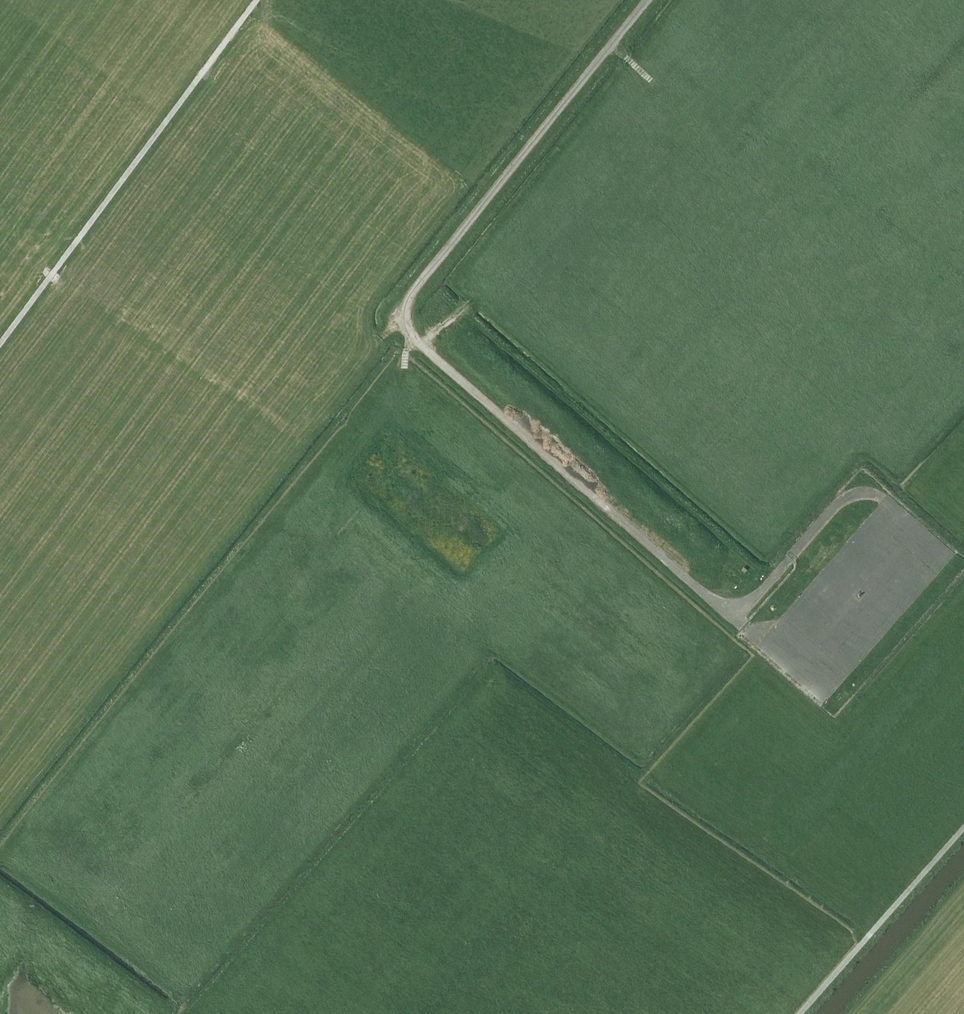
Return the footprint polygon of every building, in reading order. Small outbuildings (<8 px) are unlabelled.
[(860,596),(861,599),(855,599),(855,606),(868,605),(867,596),(860,596)]
